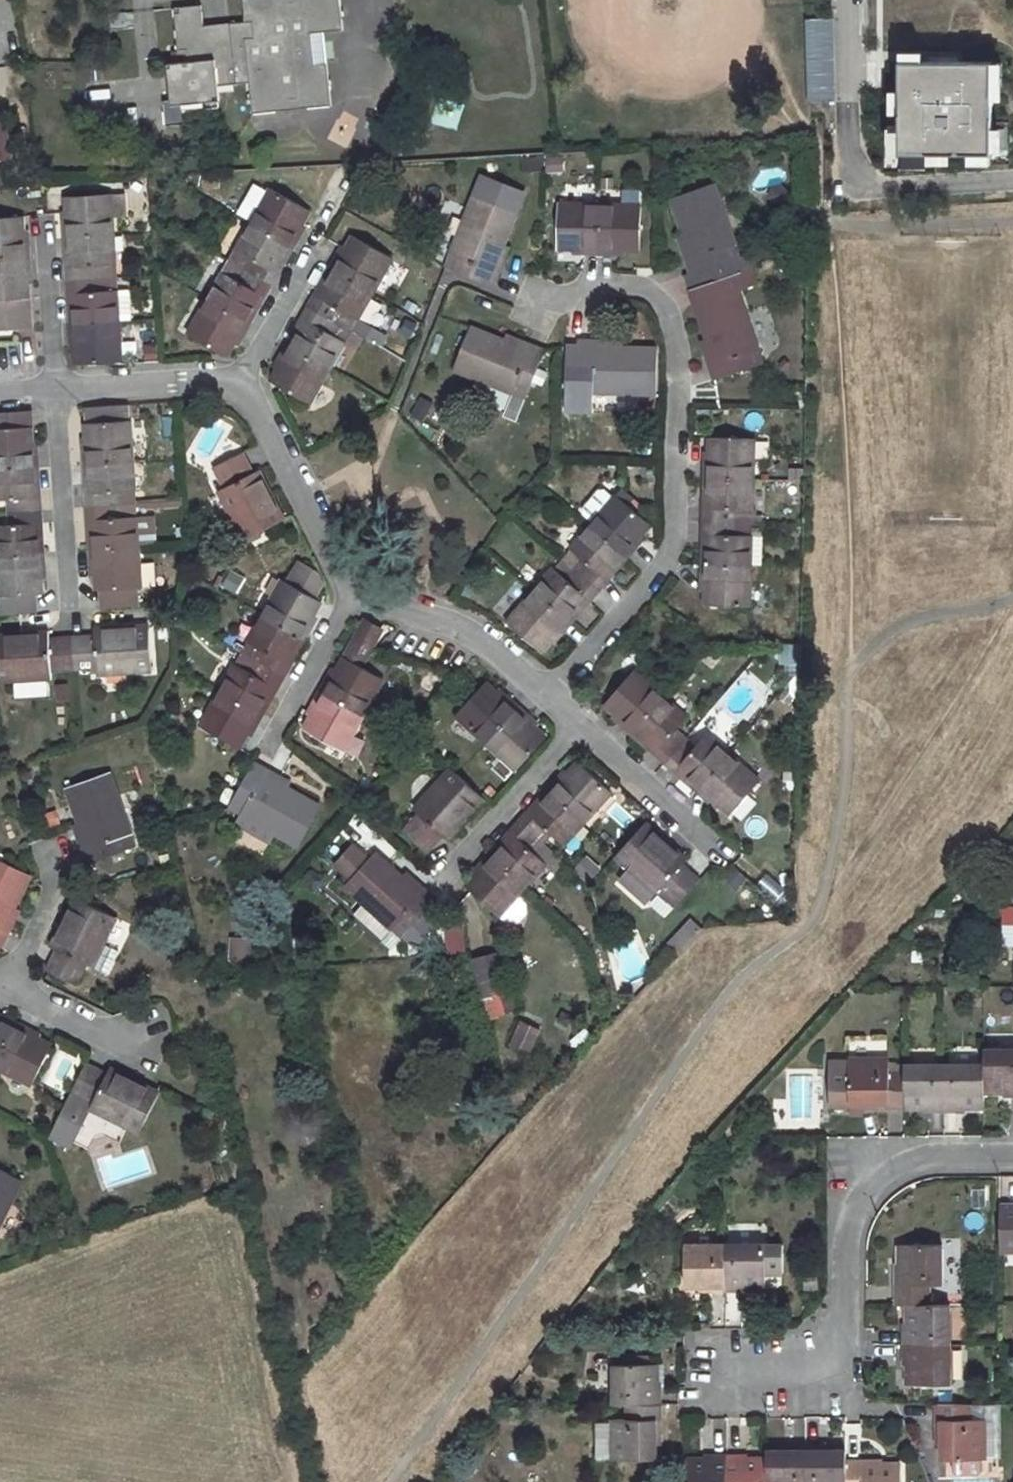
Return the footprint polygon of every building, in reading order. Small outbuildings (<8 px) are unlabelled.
[(217,86),(249,83),(253,115),(330,106),(326,65),(311,66),(308,35),(322,34),(341,32),(338,0),(243,0),(246,24),(203,28),(201,8),(173,10),(178,51),(186,50),(188,64),(167,65),(170,101),(162,102),(165,127),(184,125),(182,105),(219,101),(217,86)] [(322,34),(308,35),(311,66),(326,65),(322,34)] [(990,69),(899,68),(898,157),(989,158),(990,69)] [(456,130),(463,106),(439,99),(433,123),(456,130)] [(10,156),(2,121),(0,121),(0,158),(10,156)] [(401,142),(391,143),(391,157),(402,157),(401,142)] [(690,275),(684,277),(689,290),(750,269),(746,257),(737,259),(712,186),(670,200),(682,233),(691,259),(685,261),(690,275)] [(270,190),(247,228),(287,251),(292,253),(300,239),(295,236),(302,225),(310,212),(270,190)] [(111,195),(66,197),(67,212),(68,225),(63,224),(64,239),(69,238),(113,236),(111,195)] [(499,273),(493,272),(502,248),(515,214),(475,197),(446,270),(493,288),(499,273)] [(586,249),(586,256),(599,256),(600,206),(558,205),(559,250),(573,250),(586,249)] [(600,206),(599,256),(613,256),(613,250),(626,250),(640,251),(640,207),(600,206)] [(29,258),(28,244),(22,244),(22,232),(21,217),(0,219),(0,260),(29,258)] [(302,225),(295,236),(300,239),(307,228),(302,225)] [(279,276),(274,274),(287,251),(247,228),(234,251),(250,260),(244,271),(273,287),(279,276)] [(682,233),(676,235),(685,261),(691,259),(682,233)] [(113,236),(69,238),(71,267),(66,268),(67,282),(116,279),(113,236)] [(336,259),(328,272),(333,275),(371,297),(393,260),(354,237),(347,251),(341,262),(336,259)] [(342,248),(336,259),(341,262),(347,251),(342,248)] [(502,248),(493,272),(499,273),(508,250),(502,248)] [(287,251),(274,274),(279,276),(292,253),(287,251)] [(0,260),(0,332),(29,329),(26,284),(25,273),(30,273),(29,258),(0,260)] [(763,364),(737,291),(755,286),(750,269),(689,290),(707,341),(716,365),(709,367),(714,382),(763,364)] [(222,273),(207,300),(247,322),(260,298),(265,301),(273,287),(244,271),(237,282),(222,273)] [(328,272),(314,297),(319,300),(333,275),(328,272)] [(314,297),(308,308),(351,333),(371,297),(333,275),(319,300),(314,297)] [(116,279),(67,282),(68,297),(73,297),(75,324),(119,322),(128,321),(126,291),(117,292),(116,279)] [(260,298),(247,322),(252,325),(265,301),(260,298)] [(207,300),(187,335),(226,357),(233,344),(239,334),(245,337),(252,325),(247,322),(207,300)] [(308,308),(300,321),(305,323),(292,347),(331,369),(351,333),(308,308)] [(300,321),(287,344),(292,347),(305,323),(300,321)] [(75,324),(69,324),(70,339),(75,339),(76,351),(77,365),(121,363),(119,322),(75,324)] [(469,329),(453,371),(525,401),(544,353),(530,348),(529,352),(504,342),(469,329)] [(239,334),(233,344),(238,347),(245,337),(239,334)] [(505,338),(504,342),(529,352),(530,348),(505,338)] [(707,341),(701,343),(709,367),(716,365),(707,341)] [(579,342),(578,393),(656,396),(658,351),(620,350),(594,349),(594,343),(579,342)] [(287,344),(280,357),(285,360),(279,370),(271,383),(310,404),(331,369),(292,347),(287,344)] [(280,357),(274,368),(279,370),(285,360),(280,357)] [(513,415),(520,399),(497,390),(490,406),(513,415)] [(88,450),(84,450),(85,466),(89,466),(134,463),(130,405),(85,408),(87,438),(88,450)] [(0,414),(0,471),(33,469),(38,469),(37,453),(32,454),(31,443),(29,412),(0,414)] [(703,465),(702,481),(708,480),(754,482),(754,440),(709,439),(708,453),(708,465),(703,465)] [(242,454),(213,469),(224,489),(219,492),(244,540),(283,521),(258,471),(252,474),(242,454)] [(134,463),(89,466),(91,492),(86,493),(88,508),(137,505),(134,463)] [(0,471),(0,500),(8,499),(9,513),(41,511),(40,496),(34,496),(33,469),(0,471)] [(702,507),(701,523),(752,524),(754,482),(708,480),(708,508),(702,507)] [(636,548),(632,544),(639,536),(649,525),(615,495),(587,527),(621,557),(626,560),(636,548)] [(137,505),(88,508),(88,522),(93,521),(95,549),(140,547),(137,505)] [(9,513),(10,525),(0,526),(0,556),(39,554),(37,525),(42,525),(41,511),(9,513)] [(706,539),(706,566),(751,567),(752,524),(701,523),(701,538),(706,539)] [(608,580),(603,577),(621,557),(587,527),(569,548),(572,552),(581,560),(573,570),(598,592),(608,580)] [(639,536),(632,544),(636,548),(643,539),(639,536)] [(96,576),(97,591),(103,591),(104,609),(138,607),(137,588),(142,588),(140,547),(95,549),(90,549),(91,564),(96,565),(96,576)] [(572,552),(554,572),(564,580),(573,570),(581,560),(572,552)] [(33,595),(42,595),(40,580),(40,568),(45,568),(44,553),(39,554),(0,556),(0,617),(35,614),(33,595)] [(621,557),(603,577),(608,580),(626,560),(621,557)] [(313,628),(309,625),(315,615),(322,602),(315,598),(325,582),(320,572),(304,564),(291,585),(284,581),(263,618),(301,639),(305,641),(313,628)] [(700,566),(700,580),(705,581),(705,592),(704,607),(750,608),(751,567),(706,566),(700,566)] [(552,569),(532,591),(567,620),(585,600),(589,603),(598,592),(573,570),(564,580),(554,572),(552,569)] [(228,570),(220,586),(237,594),(245,577),(228,570)] [(762,604),(762,582),(751,581),(750,604),(762,604)] [(532,591),(506,621),(540,651),(549,640),(558,630),(562,634),(571,624),(567,620),(532,591)] [(585,600),(567,620),(571,624),(589,603),(585,600)] [(315,615),(309,625),(313,628),(319,618),(315,615)] [(291,665),(287,664),(301,639),(263,618),(243,654),(284,678),(291,665)] [(384,679),(363,668),(382,631),(364,622),(337,671),(331,682),(326,680),(320,691),(364,716),(384,679)] [(95,636),(72,638),(74,669),(97,668),(97,674),(152,671),(149,626),(94,629),(95,636)] [(558,630),(549,640),(553,644),(562,634),(558,630)] [(52,670),(74,669),(72,638),(50,639),(49,633),(0,636),(0,680),(52,677),(52,670)] [(301,639),(287,664),(291,665),(305,641),(301,639)] [(243,654),(222,691),(260,712),(274,688),(278,690),(284,678),(243,654)] [(332,669),(326,680),(331,682),(337,671),(332,669)] [(624,724),(620,728),(631,737),(634,733),(663,699),(632,672),(604,706),(615,716),(624,724)] [(486,684),(456,717),(487,745),(521,708),(509,698),(506,702),(497,695),(486,684)] [(274,688),(260,712),(264,714),(278,690),(274,688)] [(222,691),(202,726),(240,748),(246,735),(252,724),(257,727),(264,714),(260,712),(222,691)] [(320,691),(313,704),(316,706),(311,717),(305,728),(344,751),(364,716),(320,691)] [(501,691),(497,695),(506,702),(509,698),(501,691)] [(685,740),(675,731),(686,719),(663,699),(634,733),(656,752),(652,756),(662,764),(685,740)] [(313,704),(307,714),(311,717),(316,706),(313,704)] [(521,708),(487,745),(517,772),(547,739),(536,729),(527,721),(530,717),(521,708)] [(615,716),(611,720),(620,728),(624,724),(615,716)] [(530,717),(527,721),(536,729),(539,725),(530,717)] [(252,724),(246,735),(250,738),(257,727),(252,724)] [(634,733),(631,737),(652,756),(656,752),(634,733)] [(685,740),(662,764),(673,774),(677,770),(699,790),(729,758),(704,736),(694,748),(685,740)] [(710,798),(718,806),(729,816),(758,784),(729,758),(699,790),(696,794),(706,803),(710,798)] [(556,779),(547,789),(550,793),(584,824),(612,793),(578,763),(568,774),(560,783),(556,779)] [(253,764),(228,808),(242,815),(274,833),(297,846),(319,807),(286,788),(264,775),(266,770),(253,764)] [(420,814),(403,833),(427,854),(443,835),(448,840),(485,800),(451,769),(414,809),(420,814)] [(266,770),(264,775),(286,788),(289,783),(266,770)] [(677,770),(673,774),(696,794),(699,790),(677,770)] [(564,771),(556,779),(560,783),(568,774),(564,771)] [(109,774),(67,788),(80,822),(89,847),(83,849),(88,864),(135,847),(109,774)] [(547,789),(528,811),(532,814),(550,793),(547,789)] [(528,811),(518,822),(543,845),(552,834),(564,846),(584,824),(550,793),(532,814),(528,811)] [(710,798),(706,803),(715,810),(718,806),(710,798)] [(242,815),(237,823),(270,841),(274,833),(242,815)] [(80,822),(74,824),(83,849),(89,847),(80,822)] [(563,864),(543,845),(518,822),(509,832),(513,836),(494,857),(527,886),(546,866),(555,874),(563,864)] [(700,880),(682,865),(687,859),(646,823),(615,857),(630,870),(622,879),(647,901),(655,892),(656,893),(658,892),(675,908),(700,880)] [(509,832),(490,853),(494,857),(513,836),(509,832)] [(476,876),(466,888),(499,917),(519,896),(527,886),(494,857),(490,853),(480,864),(484,868),(476,876)] [(390,928),(401,938),(435,902),(424,892),(420,896),(401,879),(375,854),(346,886),(364,904),(355,914),(381,938),(390,928)] [(584,880),(598,870),(587,855),(573,866),(584,880)] [(1,947),(7,934),(3,932),(15,907),(30,875),(0,860),(0,947),(1,947)] [(480,864),(472,872),(476,876),(484,868),(480,864)] [(731,865),(722,879),(739,890),(748,877),(731,865)] [(406,875),(401,879),(420,896),(424,892),(406,875)] [(644,906),(660,921),(672,908),(656,893),(644,906)] [(519,896),(499,917),(512,928),(526,913),(525,902),(519,896)] [(58,950),(48,972),(76,985),(86,964),(91,967),(115,916),(75,897),(52,947),(58,950)] [(15,907),(3,932),(7,934),(19,909),(15,907)] [(690,917),(665,941),(677,953),(701,928),(690,917)] [(227,936),(227,960),(249,960),(249,936),(227,936)] [(498,956),(471,962),(486,1023),(499,1020),(489,981),(503,978),(498,956)] [(13,1027),(16,1022),(0,1015),(0,1021),(13,1027)] [(523,1019),(510,1040),(529,1052),(541,1030),(523,1019)] [(0,1021),(0,1054),(13,1027),(0,1021)] [(0,1054),(0,1071),(32,1086),(52,1046),(38,1040),(27,1035),(30,1029),(16,1022),(13,1027),(0,1054)] [(30,1029),(27,1035),(38,1040),(41,1034),(30,1029)] [(984,1048),(984,1062),(984,1091),(1004,1091),(1004,1097),(1012,1097),(1012,1048),(984,1048)] [(889,1059),(814,1059),(814,1102),(852,1101),(861,1101),(869,1101),(869,1107),(903,1105),(903,1063),(889,1063),(889,1059)] [(984,1062),(943,1063),(943,1111),(963,1110),(963,1106),(984,1105),(984,1091),(984,1062)] [(943,1063),(903,1063),(903,1105),(923,1105),(923,1111),(943,1111),(943,1063)] [(85,1064),(72,1093),(92,1103),(90,1107),(140,1134),(159,1094),(109,1069),(107,1076),(85,1064)] [(852,1101),(852,1114),(862,1114),(861,1101),(852,1101)] [(21,1180),(0,1169),(0,1224),(21,1180)] [(1000,1206),(1000,1237),(1012,1236),(1012,1206),(1000,1206)] [(1000,1237),(1000,1248),(1012,1248),(1012,1236),(1000,1237)] [(725,1243),(685,1243),(685,1285),(705,1285),(705,1290),(725,1290),(725,1243)] [(783,1243),(725,1243),(725,1290),(746,1290),(746,1285),(765,1284),(765,1271),(783,1271),(783,1243)] [(900,1264),(896,1264),(896,1304),(906,1304),(943,1304),(943,1245),(900,1245),(900,1264)] [(943,1304),(906,1304),(906,1324),(902,1324),(902,1344),(950,1344),(950,1304),(943,1304)] [(950,1344),(902,1344),(903,1365),(907,1365),(907,1384),(950,1384),(950,1344)] [(656,1363),(613,1364),(613,1404),(661,1403),(660,1382),(656,1382),(656,1363)] [(661,1403),(613,1404),(613,1419),(596,1419),(596,1458),(656,1458),(656,1439),(661,1439),(661,1403)] [(972,1404),(935,1404),(935,1440),(940,1440),(941,1459),(983,1459),(982,1418),(973,1419),(972,1404)] [(766,1450),(766,1458),(766,1481),(807,1481),(807,1444),(786,1445),(786,1450),(766,1450)] [(807,1444),(807,1481),(846,1481),(846,1460),(846,1450),(826,1450),(826,1444),(807,1444)] [(706,1454),(706,1459),(686,1460),(686,1481),(726,1481),(726,1454),(706,1454)] [(726,1454),(726,1481),(766,1481),(766,1458),(746,1458),(746,1454),(726,1454)] [(846,1460),(846,1481),(901,1481),(901,1465),(882,1465),(882,1460),(846,1460)]
